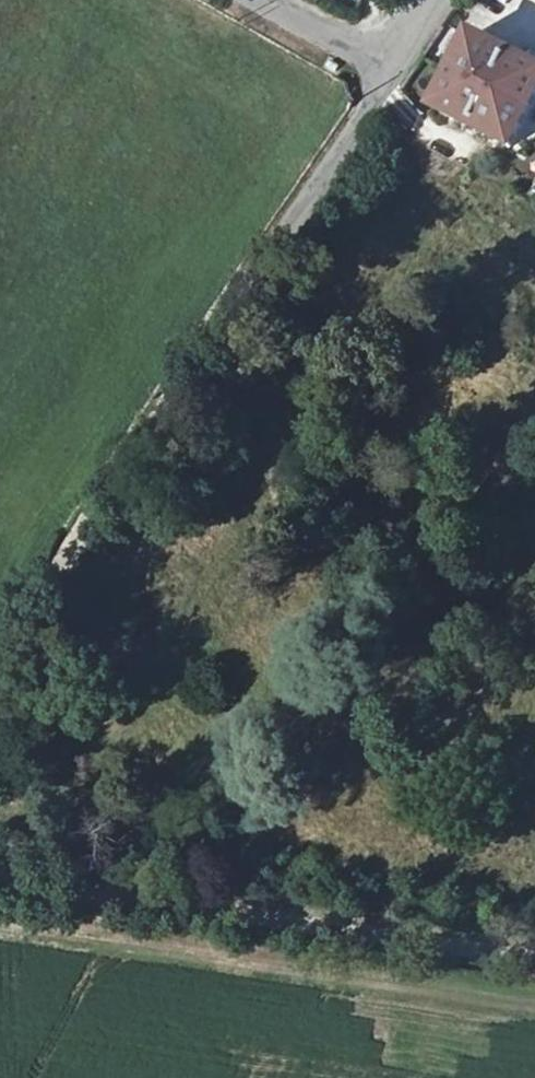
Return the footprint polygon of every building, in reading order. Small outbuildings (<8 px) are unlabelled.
[(470,38),(433,111),(510,149),(534,99),(534,70),(470,38)]
